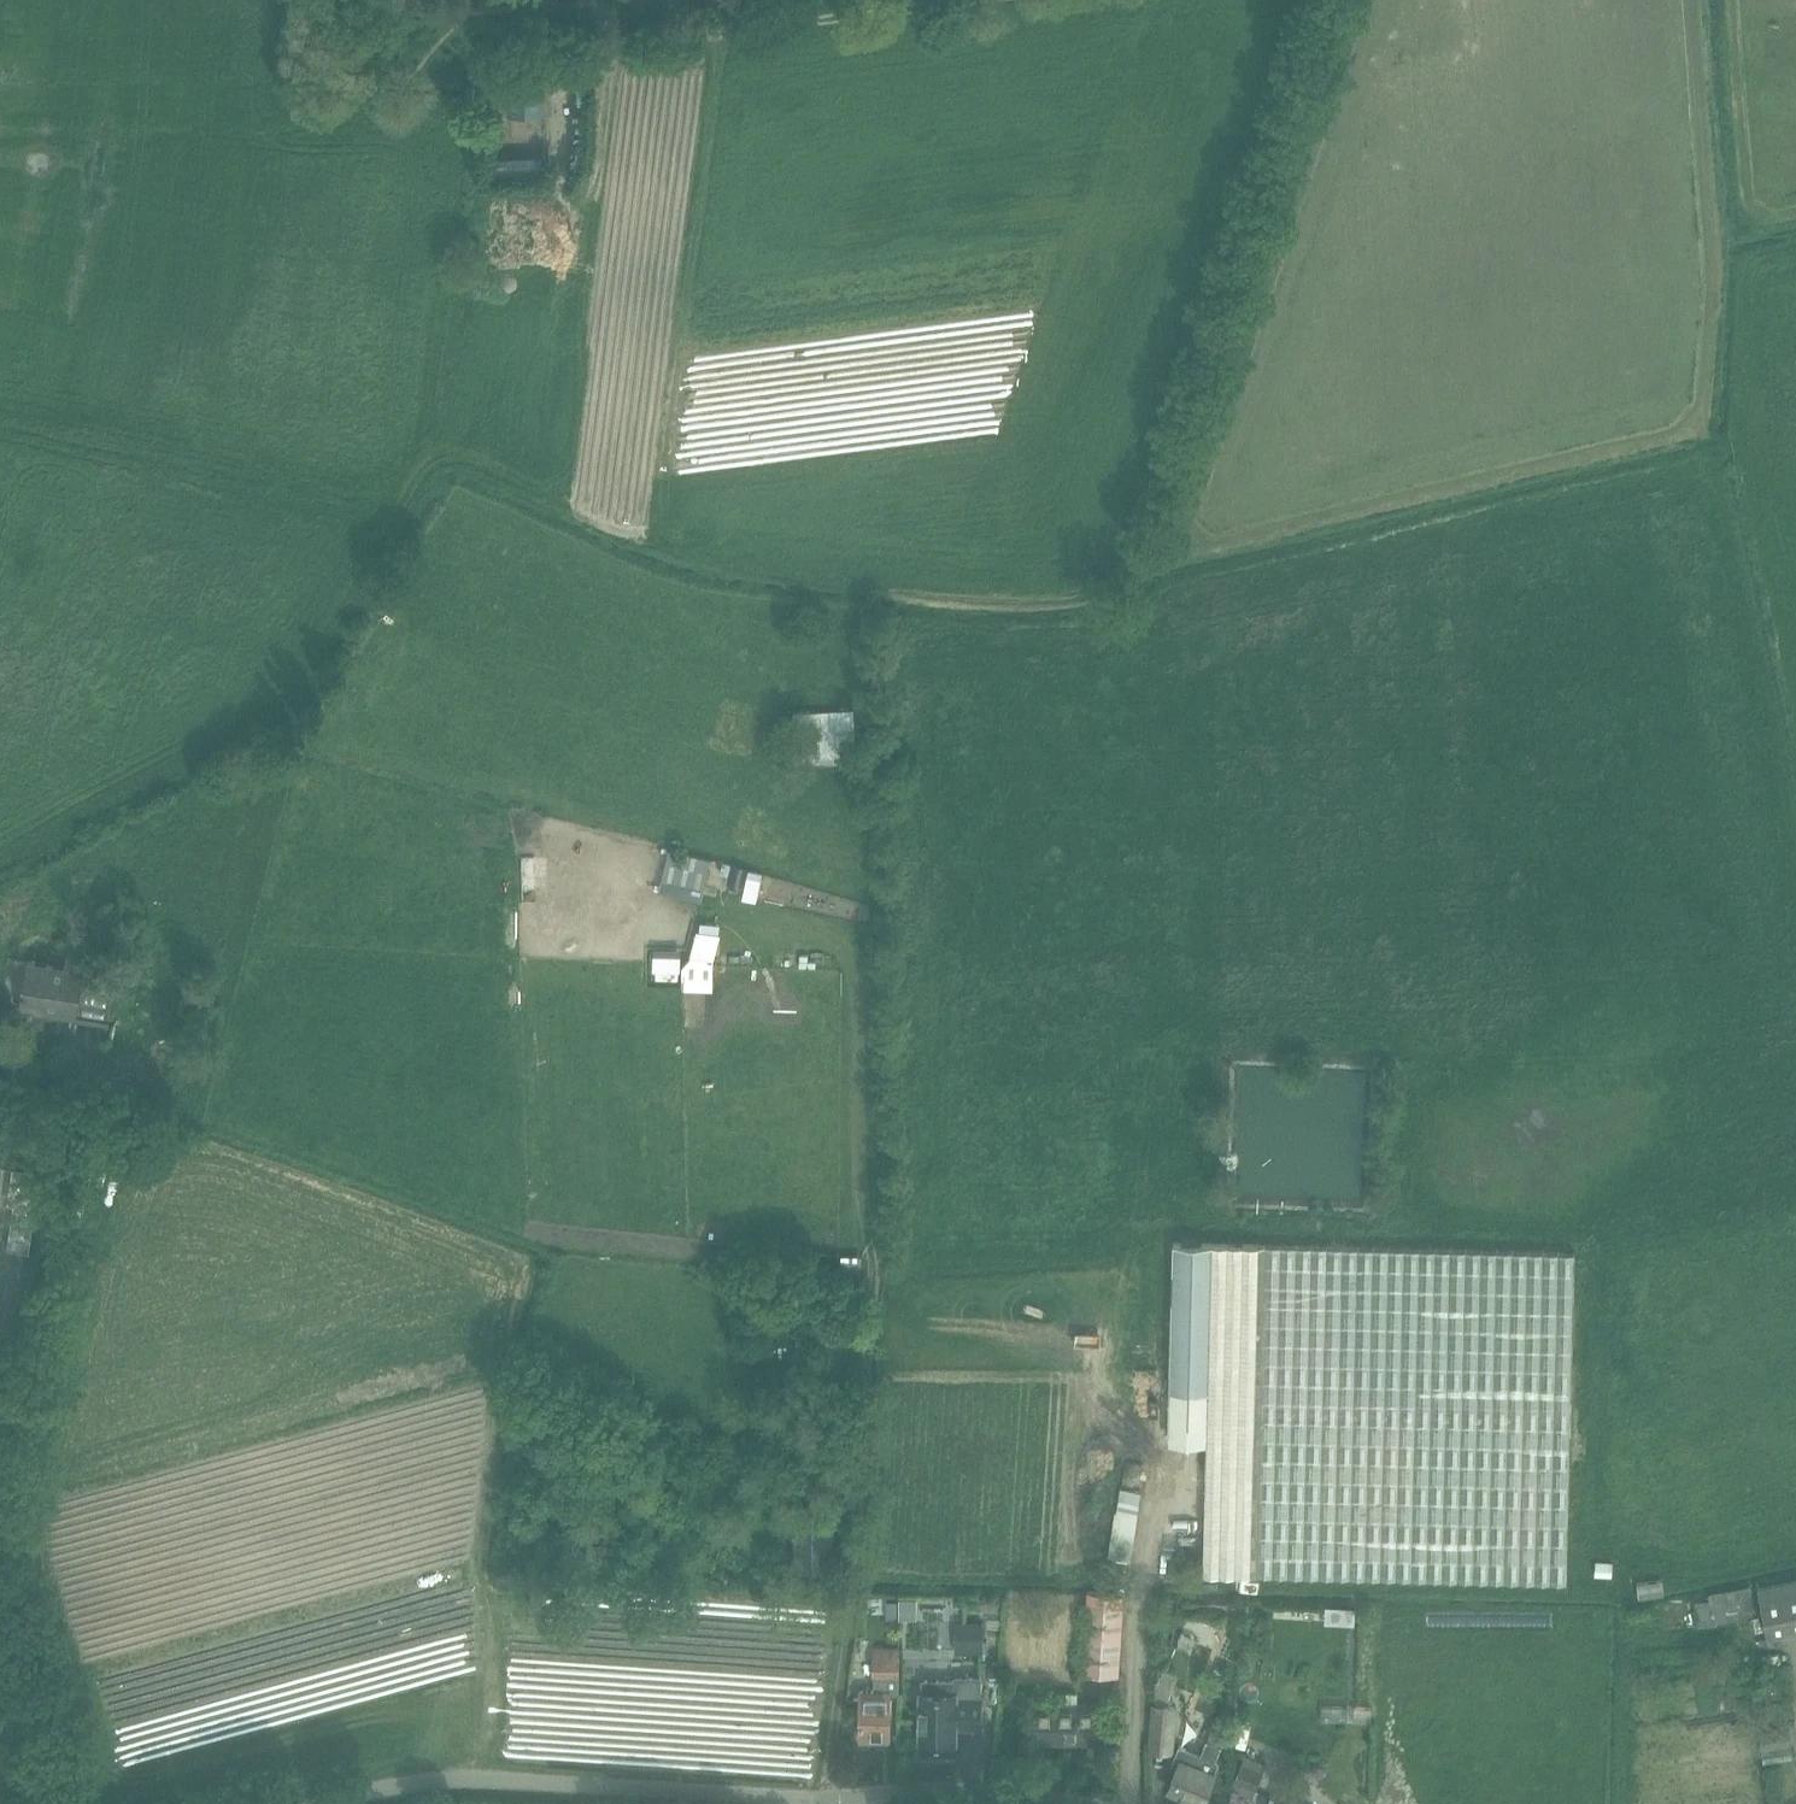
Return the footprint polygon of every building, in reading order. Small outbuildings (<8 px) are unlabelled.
[(541,54),(507,56),(511,114),(544,113),(541,54)] [(508,166),(559,165),(559,152),(508,152),(508,166)] [(425,504),(432,513),(452,495),(445,487),(425,504)] [(858,716),(815,716),(815,750),(858,750),(858,716)] [(767,860),(762,890),(778,892),(782,862),(767,860)] [(28,997),(26,1009),(52,1013),(53,1009),(81,1014),(80,1018),(81,1019),(81,1017),(113,1023),(123,967),(91,961),(89,972),(35,962),(30,989),(28,989),(27,996),(28,997)] [(30,1248),(40,1176),(13,1172),(10,1194),(20,1195),(13,1245),(30,1248)] [(1168,1441),(1207,1442),(1204,1574),(1567,1582),(1576,1253),(1173,1242),(1168,1441)] [(1137,1478),(1129,1523),(1152,1527),(1160,1482),(1137,1478)] [(1596,1563),(1596,1575),(1612,1576),(1613,1564),(1596,1563)] [(1675,1569),(1653,1576),(1659,1592),(1680,1585),(1675,1569)] [(1768,1636),(1795,1630),(1795,1579),(1759,1587),(1768,1636)] [(1083,1673),(1119,1676),(1125,1593),(1088,1590),(1083,1673)] [(994,1643),(994,1617),(975,1617),(976,1643),(994,1643)] [(886,1690),(860,1690),(860,1740),(890,1740),(890,1693),(899,1693),(899,1690),(898,1690),(899,1647),(898,1647),(898,1649),(874,1649),(874,1646),(874,1675),(886,1675),(886,1690)] [(956,1681),(923,1680),(923,1692),(921,1692),(921,1741),(929,1741),(929,1745),(948,1745),(948,1741),(956,1741),(956,1726),(982,1726),(983,1697),(980,1697),(980,1677),(956,1677),(956,1681)] [(1034,1705),(1034,1741),(1097,1742),(1098,1705),(1074,1705),(1074,1696),(1052,1696),(1051,1705),(1034,1705)] [(1390,1713),(1390,1698),(1371,1697),(1370,1712),(1390,1713)] [(1341,1701),(1340,1710),(1366,1711),(1367,1703),(1341,1701)] [(1295,1734),(1352,1748),(1360,1717),(1302,1703),(1295,1734)] [(1174,1705),(1155,1704),(1152,1749),(1171,1750),(1174,1705)] [(1760,1731),(1762,1750),(1791,1747),(1789,1728),(1760,1731)] [(1190,1750),(1179,1746),(1173,1761),(1179,1764),(1169,1787),(1186,1794),(1183,1801),(1192,1803),(1198,1803),(1200,1799),(1202,1800),(1218,1762),(1216,1761),(1222,1746),(1208,1740),(1202,1755),(1190,1750)] [(1239,1773),(1231,1790),(1251,1798),(1259,1781),(1266,1763),(1246,1755),(1239,1773)]
